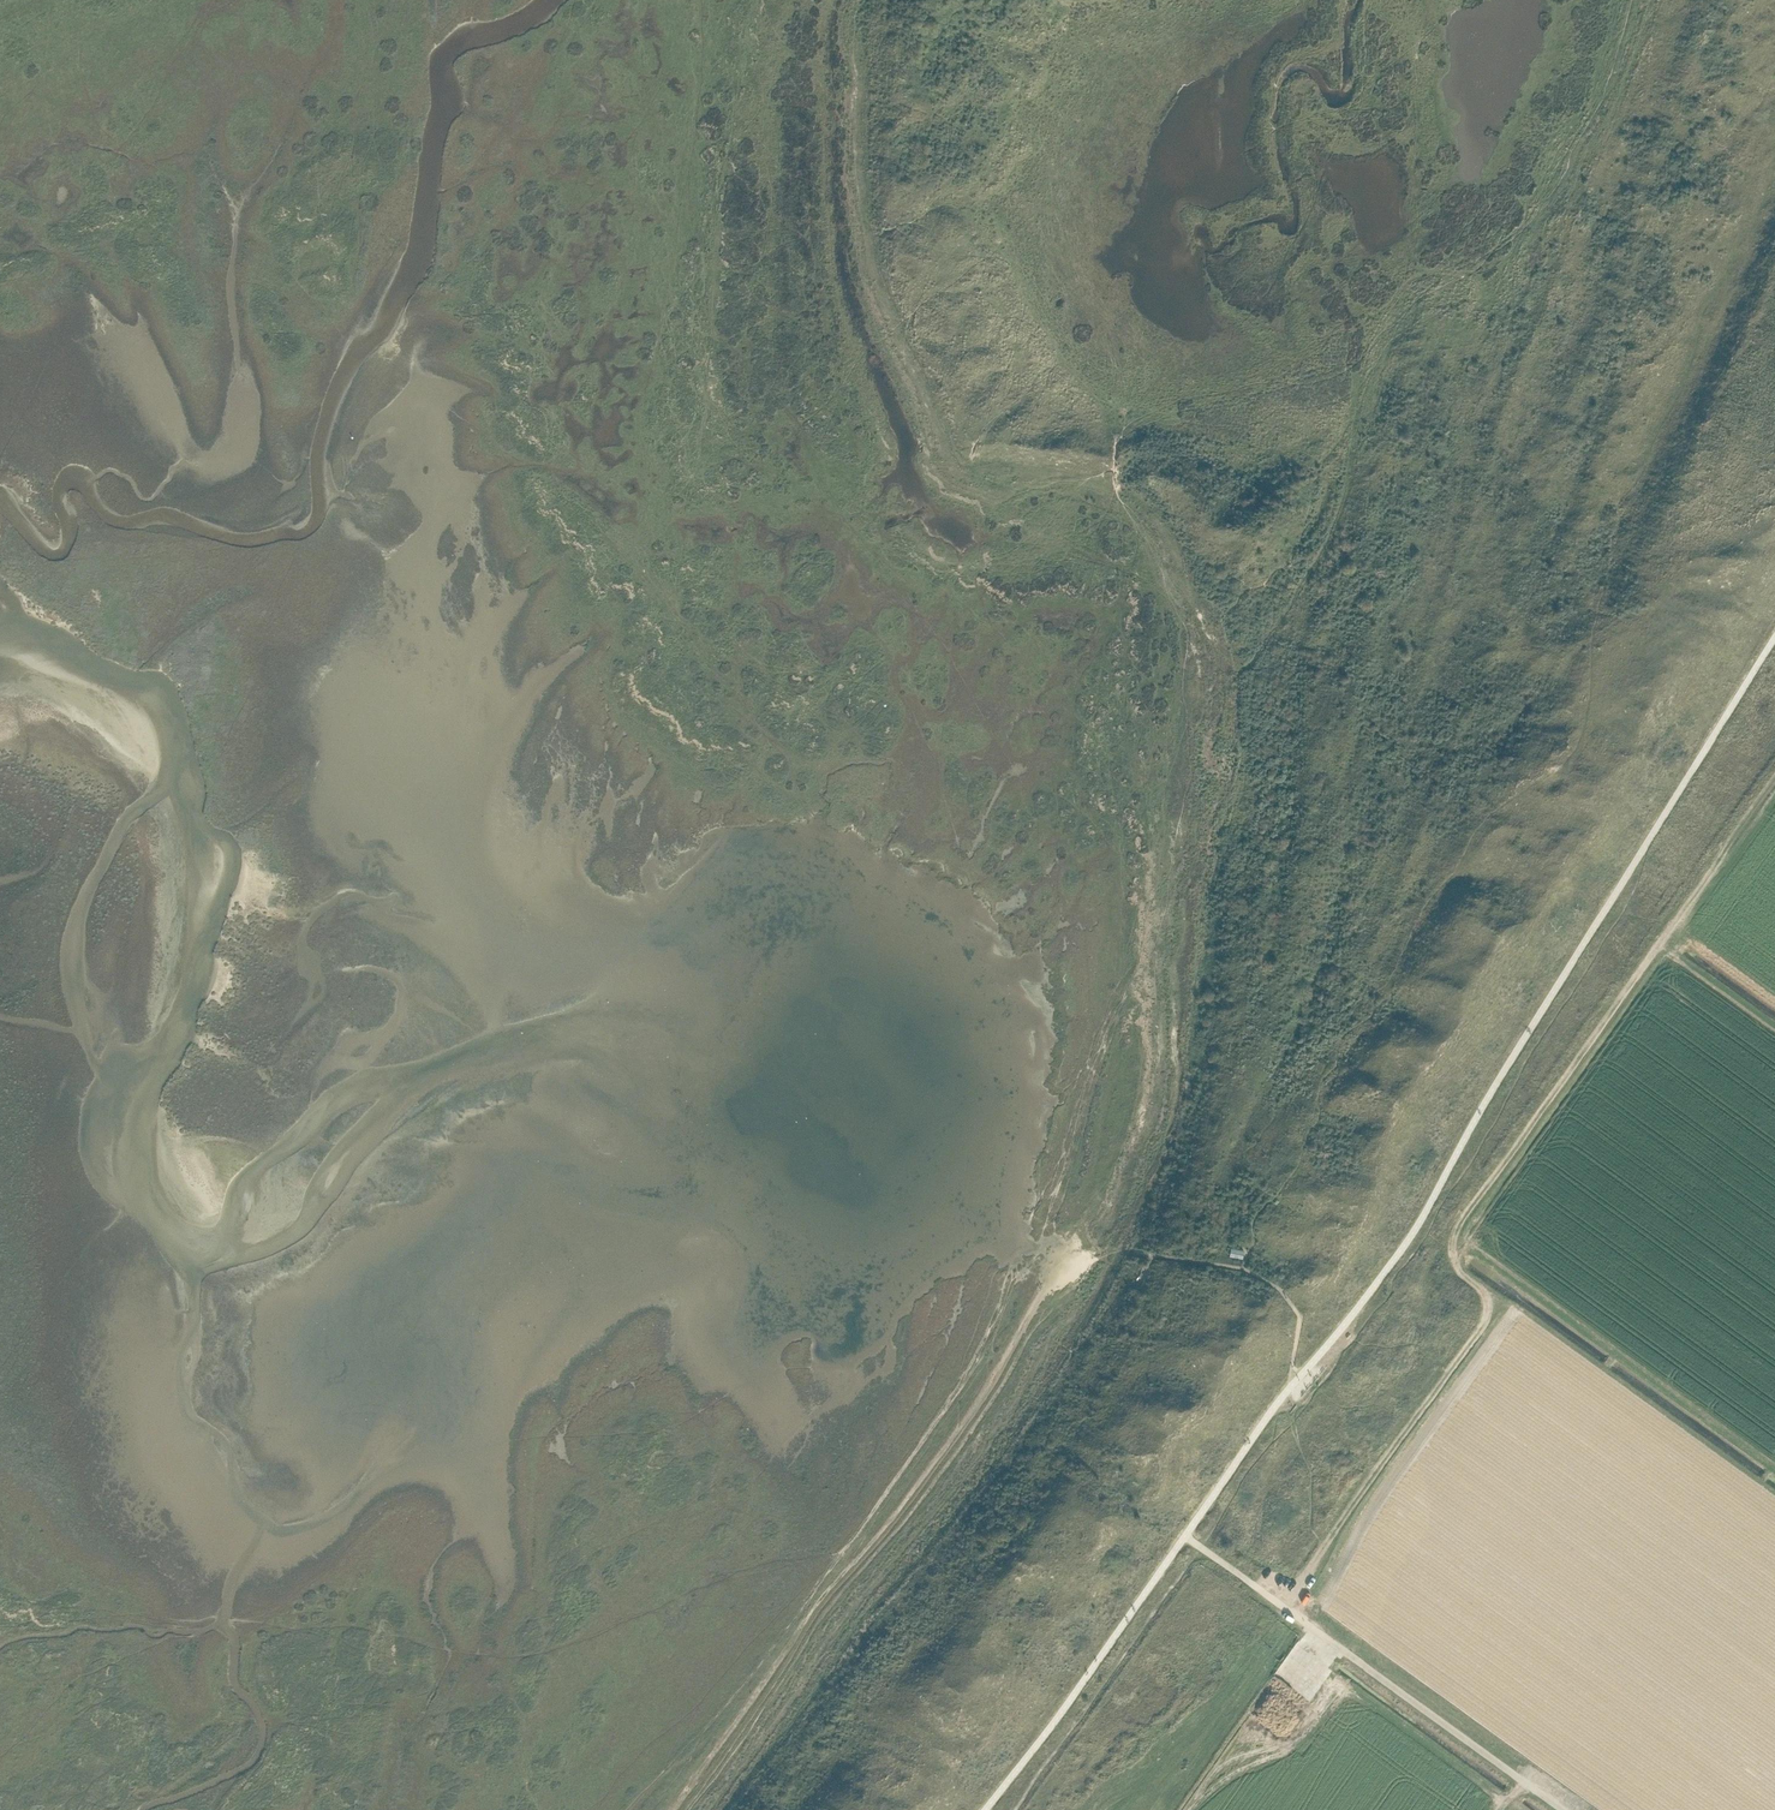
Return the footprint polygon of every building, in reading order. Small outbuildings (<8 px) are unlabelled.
[(1231,1247),(1229,1255),(1241,1257),(1242,1249),(1231,1247)]
